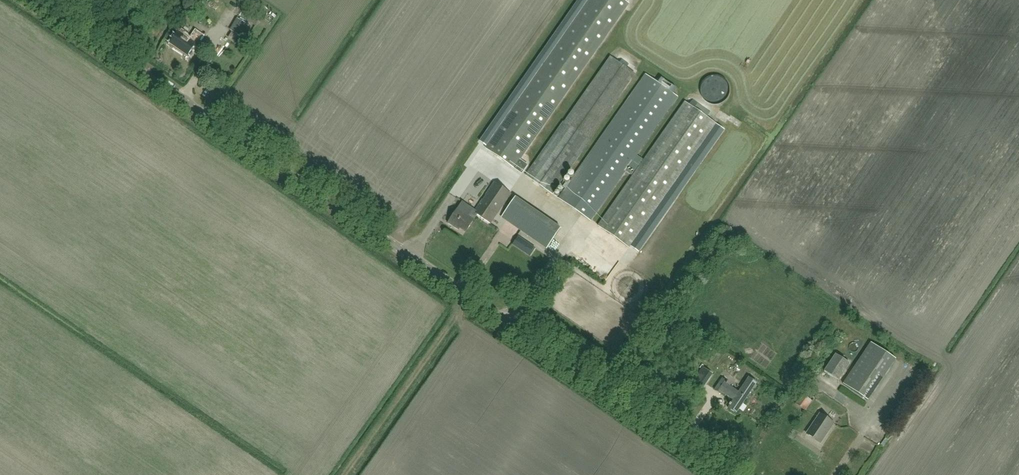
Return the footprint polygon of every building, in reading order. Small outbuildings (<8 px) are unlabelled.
[(486,149),(522,174),(528,165),(519,160),(628,4),(622,0),(590,0),(486,149)] [(199,46),(205,37),(195,30),(189,39),(179,31),(170,44),(188,56),(196,44),(199,46)] [(564,121),(526,177),(554,195),(636,74),(610,57),(566,123),(564,121)] [(560,199),(590,220),(677,96),(647,75),(560,199)] [(598,226),(629,248),(716,124),(685,102),(598,226)] [(474,212),(478,215),(491,224),(511,194),(494,183),(476,210),(474,212)] [(476,210),(471,207),(462,202),(449,224),(459,231),(461,228),(467,232),(474,221),(473,221),(478,215),(474,212),(476,210)] [(501,219),(548,244),(560,222),(529,204),(525,210),(510,202),(501,219)] [(530,256),(534,250),(516,239),(512,245),(530,256)] [(843,384),(868,401),(896,359),(871,343),(843,384)] [(824,372),(838,381),(850,364),(836,355),(824,372)] [(757,384),(749,378),(748,378),(749,379),(739,392),(727,384),(728,383),(722,379),(715,390),(721,394),(722,392),(734,400),(729,407),(729,408),(737,413),(756,384),(757,384)] [(805,411),(812,401),(802,395),(795,404),(805,411)] [(821,443),(834,424),(820,414),(807,434),(821,443)]
